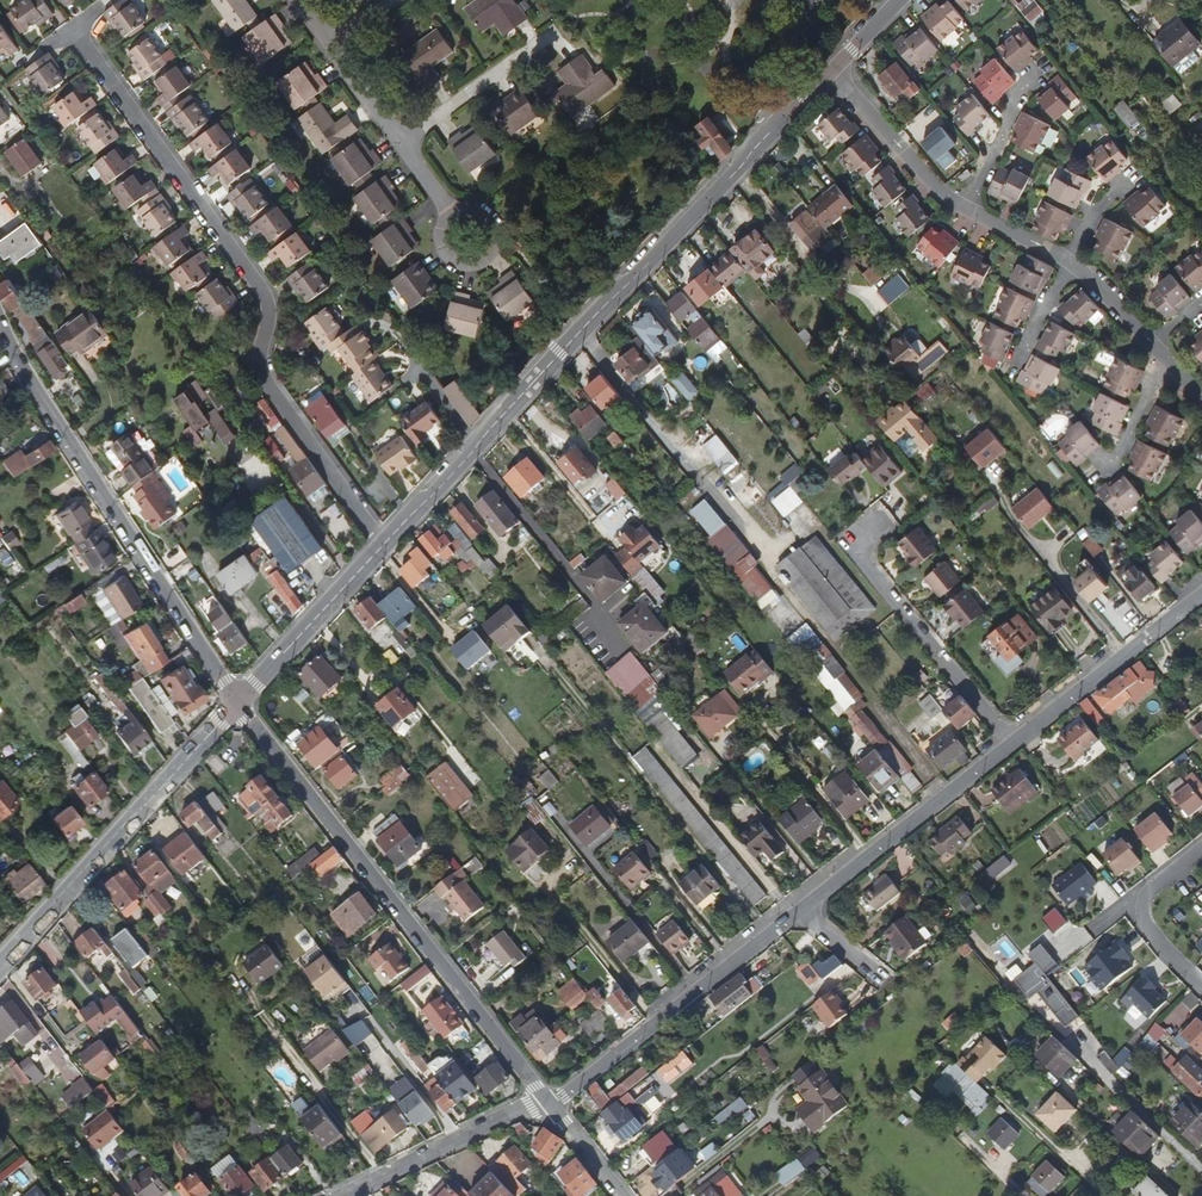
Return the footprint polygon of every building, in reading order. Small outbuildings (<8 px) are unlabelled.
[(46,0),(27,0),(14,9),(28,29),(38,23),(46,17),(48,20),(56,14),(46,0)] [(133,0),(124,0),(106,13),(112,20),(115,18),(121,26),(128,36),(148,21),(133,0)] [(246,0),(214,0),(237,32),(251,22),(255,29),(263,23),(249,4),(246,0)] [(515,0),(479,0),(467,8),(483,31),(496,22),(506,15),(514,27),(528,17),(515,0)] [(959,27),(957,25),(965,19),(950,0),(942,7),(937,10),(934,7),(923,16),(943,41),(959,27)] [(984,0),(961,0),(968,9),(977,2),(978,4),(984,0)] [(1036,0),(1014,0),(1023,11),(1025,9),(1032,17),(1043,9),(1036,0)] [(286,47),(277,34),(283,30),(285,28),(275,14),(263,23),(255,29),(245,36),(265,63),(286,47)] [(514,27),(506,15),(496,22),(504,34),(514,27)] [(40,26),(48,20),(46,17),(38,23),(40,26)] [(121,26),(115,18),(112,20),(118,28),(121,26)] [(1194,50),(1201,43),(1181,19),(1155,41),(1175,65),(1194,50)] [(0,22),(0,54),(7,49),(11,54),(19,49),(0,22)] [(923,61),(939,49),(919,25),(912,31),(915,35),(908,40),(905,36),(895,44),(912,65),(920,58),(923,61)] [(433,65),(454,50),(439,29),(405,54),(429,87),(442,77),(433,65)] [(292,43),(283,30),(277,34),(286,47),(292,43)] [(1032,54),(1039,49),(1023,30),(1015,36),(1013,34),(997,47),(1017,71),(1026,65),(1031,61),(1028,57),(1032,54)] [(908,40),(915,35),(912,31),(905,36),(908,40)] [(135,49),(150,38),(149,35),(133,47),(135,49)] [(163,56),(150,38),(135,49),(131,52),(138,62),(143,70),(141,72),(146,80),(177,58),(172,50),(163,56)] [(1184,72),(1199,60),(1199,56),(1194,50),(1175,65),(1180,72),(1184,72)] [(59,71),(52,63),(56,60),(51,53),(46,57),(27,70),(46,95),(66,80),(59,71)] [(573,116),(608,90),(582,55),(570,64),(579,76),(569,83),(556,93),(573,116)] [(1016,81),(997,57),(981,69),(984,73),(975,80),(991,101),(1000,94),(1001,94),(998,90),(1005,84),(1008,87),(1016,81)] [(62,68),(56,60),(52,63),(59,71),(62,68)] [(143,70),(138,62),(135,64),(141,72),(143,70)] [(315,76),(306,63),(300,67),(309,81),(315,76)] [(579,76),(570,64),(561,71),(569,83),(579,76)] [(912,82),(897,64),(880,77),(896,96),(903,90),(910,99),(921,90),(914,81),(912,82)] [(179,94),(195,82),(189,74),(186,76),(178,65),(157,80),(166,92),(159,97),(164,104),(179,94)] [(309,81),(300,67),(278,82),(297,108),(307,101),(315,96),(327,87),(318,74),(315,76),(309,81)] [(1068,101),(1078,93),(1061,72),(1053,78),(1051,79),(1055,83),(1048,89),(1044,85),(1037,91),(1057,115),(1071,104),(1068,101)] [(1048,89),(1055,83),(1051,79),(1048,83),(1044,85),(1048,89)] [(1001,94),(1008,87),(1005,84),(998,90),(1001,94)] [(1158,104),(1173,92),(1166,84),(1152,96),(1158,104)] [(508,105),(525,92),(523,89),(506,101),(508,105)] [(68,126),(98,105),(93,97),(87,102),(78,90),(56,106),(64,117),(62,118),(68,126)] [(910,99),(903,90),(896,96),(903,104),(910,99)] [(514,133),(540,113),(525,92),(508,105),(506,101),(496,108),(514,133)] [(991,114),(974,93),(956,107),(961,112),(954,118),(966,134),(973,128),(991,114)] [(169,111),(184,100),(179,94),(164,104),(169,111)] [(210,119),(192,95),(184,100),(169,111),(174,118),(177,116),(183,124),(190,134),(210,119)] [(323,152),(356,129),(348,117),(335,126),(315,96),(307,101),(312,108),(299,118),(323,152)] [(1131,127),(1141,119),(1125,98),(1114,107),(1131,127)] [(257,104),(247,111),(253,120),(264,113),(257,104)] [(0,106),(0,127),(10,120),(0,106)] [(854,123),(840,107),(820,124),(833,140),(839,136),(844,143),(860,130),(854,123)] [(1042,141),(1050,122),(1023,108),(1016,122),(1020,125),(1018,128),(1014,138),(1035,149),(1039,139),(1042,141)] [(112,131),(106,122),(100,113),(79,128),(97,153),(121,135),(116,128),(112,131)] [(183,124),(177,116),(174,118),(180,126),(183,124)] [(116,128),(110,120),(106,122),(112,131),(116,128)] [(212,157),(233,142),(225,131),(228,128),(222,120),(191,143),(197,151),(203,146),(212,157)] [(862,128),(856,121),(854,123),(860,130),(862,128)] [(734,148),(705,122),(696,132),(697,134),(693,138),(700,145),(699,146),(705,152),(706,151),(713,157),(717,153),(723,159),(734,148)] [(956,142),(942,125),(936,130),(936,132),(932,136),(929,135),(923,140),(937,158),(956,142)] [(469,143),(482,133),(478,127),(465,137),(469,143)] [(968,136),(975,130),(973,128),(966,134),(968,136)] [(472,173),(498,154),(482,133),(469,143),(465,137),(463,135),(451,144),(472,173)] [(873,147),(870,144),(873,141),(867,134),(843,154),(857,170),(859,168),(866,176),(884,160),(873,147)] [(1120,159),(1128,153),(1113,135),(1106,141),(1103,139),(1086,153),(1089,155),(1107,177),(1113,172),(1119,167),(1116,163),(1120,159)] [(41,163),(24,139),(13,146),(31,171),(41,163)] [(370,152),(361,139),(355,143),(364,157),(370,152)] [(352,184),(382,163),(373,150),(370,152),(364,157),(355,143),(334,158),(352,184)] [(229,181),(251,166),(243,155),(245,153),(239,145),(209,167),(214,174),(220,170),(229,181)] [(31,171),(13,146),(6,151),(25,176),(31,171)] [(109,184),(139,162),(133,154),(127,158),(119,147),(97,163),(105,174),(102,176),(109,184)] [(1017,200),(1031,172),(1013,163),(1011,167),(1002,163),(991,186),(999,190),(1002,186),(1010,191),(1008,195),(1017,200)] [(898,171),(892,164),(890,166),(896,173),(898,171)] [(1075,193),(1079,185),(1084,187),(1089,176),(1065,164),(1060,175),(1056,173),(1048,190),(1076,204),(1080,196),(1075,193)] [(888,206),(909,189),(896,173),(890,166),(874,179),(879,186),(874,190),(888,206)] [(964,179),(972,172),(969,168),(960,174),(964,179)] [(142,198),(157,187),(152,179),(145,184),(137,173),(116,188),(123,198),(120,200),(127,209),(142,198)] [(391,210),(395,207),(386,194),(392,190),(394,188),(385,174),(355,196),(373,222),(380,218),(388,227),(398,220),(391,210)] [(270,202),(251,177),(228,194),(233,201),(237,198),(243,207),(250,217),(270,202)] [(1166,200),(1151,181),(1143,187),(1139,190),(1136,186),(1133,188),(1123,196),(1143,221),(1160,208),(1158,206),(1166,200)] [(1080,196),(1084,187),(1079,185),(1075,193),(1080,196)] [(826,227),(853,204),(838,186),(830,192),(831,193),(811,209),(816,215),(826,227)] [(1008,195),(1010,191),(1002,186),(999,190),(1008,195)] [(147,204),(162,194),(157,187),(142,198),(147,204)] [(401,203),(392,190),(386,194),(395,207),(401,203)] [(921,198),(916,191),(913,194),(919,201),(921,198)] [(176,221),(170,212),(164,203),(167,201),(162,194),(147,204),(138,210),(157,235),(176,221)] [(931,216),(919,201),(913,194),(897,206),(904,214),(898,218),(912,234),(931,216)] [(1065,225),(1073,211),(1045,196),(1035,215),(1037,216),(1033,225),(1053,236),(1058,227),(1060,222),(1065,225)] [(243,207),(237,198),(233,201),(240,209),(243,207)] [(173,209),(167,201),(164,203),(170,212),(173,209)] [(292,223),(284,213),(287,211),(281,203),(250,224),(256,232),(262,228),(271,239),(292,223)] [(813,218),(807,211),(792,223),(814,250),(829,238),(813,218)] [(1123,245),(1133,225),(1105,211),(1104,212),(1100,220),(1097,225),(1101,227),(1098,233),(1094,241),(1116,253),(1121,244),(1123,245)] [(826,227),(816,215),(813,218),(829,238),(832,235),(826,227)] [(413,250),(403,236),(410,231),(412,230),(403,216),(398,220),(388,227),(373,238),(392,265),(413,250)] [(28,222),(0,241),(0,249),(7,259),(14,255),(18,261),(44,244),(28,222)] [(192,249),(184,238),(190,233),(184,225),(153,247),(160,256),(163,254),(170,264),(192,249)] [(784,243),(769,225),(760,232),(775,250),(784,243)] [(940,265),(960,238),(947,230),(944,233),(941,231),(931,225),(917,244),(925,250),(924,252),(940,265)] [(289,265),(310,250),(303,239),(306,237),(300,229),(269,251),(275,258),(281,254),(289,265)] [(760,263),(775,250),(760,232),(758,229),(734,249),(759,279),(768,272),(760,263)] [(419,245),(410,231),(403,236),(413,250),(419,245)] [(979,284),(990,262),(982,258),(977,256),(980,251),(965,244),(950,272),(970,282),(971,280),(979,284)] [(1195,251),(1194,249),(1178,262),(1198,287),(1201,283),(1201,245),(1195,251)] [(210,274),(202,263),(208,258),(202,249),(171,271),(177,280),(180,279),(188,290),(210,274)] [(727,286),(746,269),(731,250),(711,267),(727,286)] [(1040,283),(1044,274),(1048,277),(1050,273),(1054,265),(1031,252),(1026,263),(1021,261),(1013,279),(1040,293),(1044,285),(1040,283)] [(858,254),(852,259),(856,263),(862,258),(858,254)] [(309,299),(328,285),(310,260),(288,276),(293,284),(296,282),(302,290),(309,299)] [(432,278),(419,260),(416,262),(428,280),(432,278)] [(439,288),(432,278),(428,280),(416,262),(394,278),(414,306),(439,288)] [(877,262),(864,273),(873,284),(886,273),(877,262)] [(535,300),(515,270),(502,279),(504,281),(508,288),(494,297),(508,318),(535,300)] [(710,298),(724,287),(709,270),(688,287),(702,304),(710,298)] [(1191,292),(1174,270),(1159,283),(1161,285),(1151,294),(1167,314),(1168,315),(1176,309),(1178,306),(1175,302),(1182,296),(1186,301),(1193,295),(1191,292)] [(900,272),(878,290),(890,304),(912,286),(900,272)] [(1044,285),(1048,277),(1044,274),(1040,283),(1044,285)] [(230,295),(224,287),(218,278),(198,292),(215,317),(218,314),(226,325),(242,314),(234,303),(238,301),(233,293),(230,295)] [(29,307),(9,279),(0,286),(0,290),(14,310),(15,309),(33,335),(29,337),(35,344),(48,334),(29,307)] [(494,297),(508,288),(504,281),(489,291),(494,297)] [(302,290),(296,282),(293,284),(299,292),(302,290)] [(233,293),(227,285),(224,287),(230,295),(233,293)] [(1030,313),(1037,299),(1010,285),(1001,304),(1003,305),(998,314),(1020,325),(1021,321),(1024,315),(1026,311),(1030,313)] [(1086,319),(1099,306),(1093,299),(1082,288),(1080,286),(1071,295),(1066,301),(1059,308),(1074,321),(1081,314),(1086,319)] [(733,298),(724,287),(710,298),(719,309),(733,298)] [(477,334),(483,309),(468,305),(470,298),(471,295),(455,290),(446,326),(477,334)] [(704,348),(720,335),(683,291),(668,304),(682,321),(691,313),(699,322),(689,330),(704,348)] [(1178,306),(1186,301),(1182,296),(1175,302),(1178,306)] [(483,309),(485,302),(470,298),(468,305),(483,309)] [(1059,308),(1066,301),(1064,298),(1056,305),(1059,308)] [(346,331),(328,307),(307,321),(314,331),(320,339),(317,341),(322,349),(327,345),(346,331)] [(680,341),(653,308),(634,324),(643,335),(648,341),(644,344),(655,357),(670,345),(672,347),(680,341)] [(108,334),(91,310),(58,334),(71,354),(77,350),(80,353),(108,334)] [(1005,345),(1012,330),(988,318),(979,337),(986,340),(981,348),(985,350),(998,357),(999,358),(1003,349),(1005,345)] [(1065,350),(1074,331),(1050,320),(1040,342),(1038,346),(1055,355),(1059,347),(1065,350)] [(378,356),(367,341),(370,339),(363,330),(361,331),(356,324),(346,331),(327,345),(332,352),(340,347),(357,371),(373,359),(378,356)] [(320,339),(314,331),(311,333),(317,341),(320,339)] [(918,340),(912,332),(906,336),(923,356),(927,357),(930,354),(918,340)] [(69,364),(54,342),(48,334),(35,344),(58,379),(68,372),(64,367),(69,364)] [(643,335),(639,338),(644,344),(648,341),(643,335)] [(1199,337),(1192,344),(1201,356),(1201,335),(1199,337)] [(923,356),(906,336),(900,340),(893,346),(887,351),(905,371),(923,356)] [(660,363),(655,357),(644,344),(639,338),(623,351),(627,356),(617,363),(631,380),(637,375),(649,366),(652,370),(660,363)] [(234,349),(241,343),(238,339),(230,345),(234,349)] [(380,354),(370,339),(367,341),(378,356),(380,354)] [(931,350),(923,340),(918,340),(930,354),(932,353),(931,350)] [(211,342),(198,352),(204,360),(217,351),(211,342)] [(994,364),(998,357),(985,350),(981,357),(994,364)] [(1052,384),(1060,367),(1032,352),(1028,361),(1032,363),(1028,372),(1024,370),(1023,371),(1019,381),(1030,386),(1040,391),(1043,392),(1048,382),(1052,384)] [(1139,385),(1146,371),(1118,357),(1109,376),(1111,377),(1107,384),(1128,395),(1132,388),(1135,383),(1139,385)] [(392,385),(385,376),(383,377),(378,370),(380,368),(373,359),(357,371),(351,375),(371,401),(392,385)] [(1028,372),(1032,363),(1028,361),(1024,370),(1028,372)] [(662,366),(660,363),(652,370),(649,366),(637,375),(642,382),(662,366)] [(702,394),(683,372),(674,380),(692,402),(702,394)] [(620,395),(603,374),(588,387),(605,408),(620,395)] [(225,406),(211,386),(204,391),(196,379),(186,386),(188,389),(174,399),(183,412),(192,425),(183,431),(194,446),(203,440),(196,430),(211,420),(223,438),(233,431),(218,411),(225,406)] [(9,390),(3,381),(0,383),(0,397),(9,390)] [(467,397),(456,381),(444,390),(459,409),(463,405),(460,402),(467,397)] [(1040,391),(1030,386),(1027,392),(1037,397),(1040,391)] [(345,424),(321,391),(305,403),(329,436),(345,424)] [(1118,420),(1122,412),(1126,414),(1131,405),(1103,392),(1094,409),(1098,411),(1093,421),(1116,433),(1120,426),(1122,422),(1118,420)] [(87,405),(80,393),(73,397),(81,409),(87,405)] [(175,417),(183,412),(174,399),(170,395),(163,400),(175,417)] [(481,416),(467,397),(460,402),(463,405),(459,409),(472,427),(481,416)] [(939,436),(909,399),(897,409),(881,421),(896,439),(908,430),(924,448),(939,436)] [(275,415),(264,400),(256,405),(268,420),(275,415)] [(425,430),(440,419),(427,401),(400,420),(415,440),(426,432),(425,430)] [(1177,437),(1187,417),(1159,403),(1152,417),(1156,419),(1154,424),(1149,433),(1170,444),(1174,435),(1177,437)] [(591,437),(607,424),(592,406),(584,412),(579,407),(571,414),(591,437)] [(881,421),(897,409),(895,406),(880,419),(881,421)] [(1122,422),(1126,414),(1122,412),(1118,420),(1122,422)] [(268,420),(276,432),(284,426),(275,415),(268,420)] [(613,427),(616,430),(608,436),(617,447),(619,446),(625,441),(618,433),(626,427),(620,421),(613,427)] [(1100,446),(1080,421),(1065,433),(1068,437),(1058,444),(1075,465),(1085,456),(1083,453),(1089,448),(1092,451),(1100,446)] [(345,424),(329,436),(334,443),(350,431),(345,424)] [(289,434),(284,426),(276,432),(282,439),(289,434)] [(990,428),(967,446),(983,466),(992,459),(990,457),(996,453),(998,455),(1006,448),(990,428)] [(154,469),(127,432),(110,444),(125,466),(120,470),(131,486),(152,471),(154,469)] [(301,449),(290,433),(289,434),(282,439),(293,454),(301,449)] [(418,459),(401,435),(376,454),(391,475),(403,467),(406,464),(408,466),(418,459)] [(704,447),(710,455),(725,443),(719,435),(704,447)] [(13,476),(58,447),(52,437),(24,456),(21,453),(14,457),(12,454),(2,460),(13,476)] [(278,449),(270,437),(262,443),(271,455),(278,449)] [(1160,472),(1170,452),(1141,438),(1133,453),(1139,456),(1136,460),(1132,468),(1153,479),(1158,470),(1160,472)] [(203,440),(194,446),(198,451),(206,444),(203,440)] [(625,441),(619,446),(625,453),(630,448),(625,441)] [(902,470),(879,442),(861,456),(868,465),(884,485),(902,470)] [(719,466),(734,453),(725,443),(710,455),(719,466)] [(597,471),(577,447),(559,461),(576,481),(586,474),(589,477),(597,471)] [(1092,451),(1089,448),(1083,453),(1085,456),(1092,451)] [(285,459),(278,449),(271,455),(278,464),(285,459)] [(853,477),(868,465),(861,456),(857,451),(849,457),(847,454),(829,469),(841,484),(852,476),(853,477)] [(957,452),(948,458),(955,467),(963,461),(957,452)] [(725,473),(740,461),(734,453),(719,466),(725,473)] [(293,455),(281,463),(286,470),(298,463),(293,455)] [(325,483),(308,459),(291,470),(309,494),(325,483)] [(540,483),(545,478),(529,459),(507,478),(523,497),(532,489),(540,483)] [(799,464),(781,478),(788,486),(805,472),(799,464)] [(164,500),(157,490),(162,486),(152,471),(131,486),(136,492),(134,493),(144,507),(142,508),(155,526),(173,512),(164,500)] [(1142,499),(1122,474),(1115,480),(1118,484),(1111,489),(1108,485),(1098,493),(1115,514),(1124,507),(1127,511),(1142,499)] [(615,480),(607,487),(619,501),(628,494),(615,480)] [(1111,489),(1118,484),(1115,480),(1114,480),(1108,485),(1111,489)] [(327,486),(325,483),(309,494),(314,501),(317,501),(329,493),(325,487),(327,486)] [(540,483),(532,489),(538,497),(546,490),(540,483)] [(773,500),(785,516),(804,501),(792,485),(773,500)] [(170,496),(162,486),(157,490),(164,500),(170,496)] [(669,495),(676,504),(685,496),(687,495),(681,487),(674,493),(673,492),(669,495)] [(1038,487),(1012,508),(1029,528),(1042,517),(1041,516),(1045,513),(1046,514),(1055,507),(1038,487)] [(687,495),(685,496),(691,503),(700,495),(695,488),(687,495)] [(520,526),(494,493),(478,506),(504,539),(520,526)] [(989,513),(1001,504),(995,495),(977,509),(981,515),(987,511),(989,513)] [(324,548),(286,496),(246,525),(262,547),(264,551),(271,546),(290,572),(324,548)] [(685,496),(676,504),(685,514),(694,507),(691,503),(685,496)] [(92,532),(86,523),(89,521),(76,501),(57,513),(70,533),(73,531),(79,540),(92,532)] [(728,526),(708,502),(694,514),(714,538),(728,526)] [(484,530),(463,505),(453,513),(474,539),(484,530)] [(1201,536),(1201,537),(1201,523),(1190,508),(1176,520),(1179,524),(1169,532),(1186,553),(1196,544),(1193,541),(1201,536)] [(452,543),(446,535),(445,536),(436,525),(429,530),(431,533),(422,540),(436,557),(444,550),(446,552),(444,554),(448,559),(455,553),(450,545),(452,543)] [(760,566),(728,526),(714,538),(708,543),(740,582),(755,570),(760,566)] [(1083,526),(1075,532),(1082,541),(1090,534),(1083,526)] [(640,564),(661,547),(645,527),(633,537),(630,534),(621,541),(627,549),(617,557),(641,586),(651,578),(640,564)] [(937,549),(918,527),(903,540),(909,548),(914,554),(912,556),(918,564),(937,549)] [(526,528),(521,532),(527,539),(532,535),(526,528)] [(113,560),(94,530),(92,532),(79,540),(72,544),(92,574),(113,560)] [(6,544),(15,537),(11,531),(1,538),(6,544)] [(470,541),(464,533),(456,539),(457,540),(463,547),(468,553),(474,548),(470,541)] [(1201,540),(1201,537),(1201,536),(1193,541),(1196,544),(1201,540)] [(15,537),(6,544),(10,550),(20,544),(15,537)] [(843,567),(818,537),(810,543),(835,574),(843,567)] [(1103,550),(1092,537),(1084,543),(1095,557),(1103,550)] [(1165,571),(1181,558),(1164,537),(1148,550),(1152,555),(1145,562),(1157,577),(1165,571)] [(468,553),(463,547),(457,540),(452,544),(465,560),(458,566),(467,576),(479,566),(474,560),(468,553)] [(877,608),(843,567),(835,574),(810,543),(779,568),(830,630),(828,632),(832,637),(863,612),(867,616),(877,608)] [(257,569),(271,560),(264,551),(262,547),(247,557),(257,569)] [(426,569),(433,564),(420,548),(412,554),(415,559),(412,562),(425,579),(430,575),(426,569)] [(486,562),(474,548),(468,553),(474,560),(479,566),(480,567),(486,562)] [(575,569),(587,559),(583,554),(571,564),(575,569)] [(230,593),(259,573),(257,569),(247,557),(247,555),(218,576),(229,591),(230,593)] [(629,581),(607,555),(599,561),(601,563),(585,576),(605,601),(629,581)] [(1106,584),(1093,568),(1095,567),(1087,557),(1079,564),(1086,573),(1075,582),(1090,600),(1107,586),(1106,584)] [(486,562),(480,567),(491,581),(501,572),(490,558),(486,562)] [(944,594),(961,580),(946,561),(928,575),(944,594)] [(1113,579),(1100,563),(1095,567),(1093,568),(1106,584),(1113,579)] [(1155,586),(1137,564),(1134,567),(1131,563),(1118,573),(1139,598),(1155,586)] [(304,605),(285,580),(278,570),(270,575),(296,613),(304,605)] [(774,592),(755,570),(740,582),(743,586),(759,605),(774,592)] [(103,589),(120,579),(114,571),(92,586),(93,595),(112,625),(115,623),(122,619),(103,589)] [(1159,579),(1166,574),(1165,571),(1157,577),(1159,579)] [(142,605),(123,576),(120,579),(103,589),(122,619),(142,605)] [(444,594),(436,583),(429,588),(438,599),(444,594)] [(984,611),(965,588),(945,604),(953,614),(955,613),(965,626),(984,611)] [(1061,620),(1074,610),(1057,589),(1034,608),(1053,632),(1064,624),(1061,620)] [(403,619),(417,607),(403,590),(381,608),(388,616),(395,625),(399,630),(402,634),(405,631),(409,628),(403,619)] [(85,601),(80,593),(64,603),(70,612),(85,601)] [(667,633),(651,612),(658,607),(647,593),(635,603),(640,609),(621,625),(643,652),(667,633)] [(381,608),(373,598),(357,612),(371,630),(388,616),(381,608)] [(70,612),(64,603),(55,610),(61,618),(70,612)] [(527,628),(528,628),(512,607),(486,627),(503,648),(527,628)] [(836,642),(867,616),(863,612),(832,637),(836,642)] [(1038,636),(1019,612),(991,635),(992,636),(982,643),(1007,674),(1023,661),(1018,653),(1038,636)] [(122,619),(115,623),(121,633),(128,628),(122,619)] [(161,637),(148,619),(123,636),(129,644),(140,660),(148,672),(168,659),(155,641),(161,637)] [(129,644),(123,636),(121,633),(115,623),(112,625),(107,629),(121,650),(129,644)] [(247,641),(235,624),(220,634),(232,652),(247,641)] [(527,628),(503,648),(507,653),(532,633),(527,628)] [(452,648),(469,670),(494,651),(476,629),(452,648)] [(402,634),(399,630),(394,634),(402,644),(407,640),(402,634)] [(402,634),(407,640),(410,637),(405,631),(402,634)] [(407,640),(402,644),(407,651),(412,647),(407,640)] [(847,671),(823,644),(803,660),(812,671),(826,688),(845,672),(847,671)] [(399,645),(383,658),(392,669),(408,656),(399,645)] [(182,663),(193,656),(187,647),(173,656),(177,661),(182,663)] [(767,678),(774,673),(757,652),(751,657),(750,656),(727,674),(744,695),(766,677),(767,678)] [(339,681),(344,676),(326,653),(321,657),(320,656),(300,675),(321,697),(339,681)] [(645,672),(631,654),(606,674),(621,692),(645,672)] [(135,669),(141,677),(148,672),(140,660),(132,665),(135,669)] [(1151,690),(1153,678),(1140,663),(1097,696),(1110,713),(1130,696),(1132,700),(1146,689),(1151,690)] [(205,698),(197,685),(193,688),(188,680),(191,678),(192,676),(187,669),(185,669),(182,670),(179,666),(160,679),(182,713),(205,698)] [(288,680),(297,671),(292,666),(283,675),(288,680)] [(128,686),(140,677),(141,677),(135,669),(122,679),(128,686)] [(660,669),(651,676),(665,693),(674,686),(660,669)] [(151,739),(99,670),(93,675),(120,711),(122,709),(127,717),(129,717),(131,719),(116,730),(133,753),(139,748),(151,739)] [(625,697),(651,676),(647,671),(645,672),(621,692),(625,697)] [(865,696),(845,672),(826,688),(846,712),(860,700),(865,696)] [(353,686),(344,676),(339,681),(347,691),(353,686)] [(665,693),(651,676),(625,697),(637,712),(655,698),(657,700),(665,694),(665,693)] [(149,690),(140,677),(128,686),(126,688),(160,734),(169,727),(173,733),(178,729),(164,710),(149,690)] [(171,705),(157,685),(149,690),(164,710),(171,705)] [(416,711),(400,690),(379,706),(396,727),(416,711)] [(962,696),(959,699),(952,690),(937,702),(944,711),(959,729),(970,720),(968,719),(975,713),(962,696)] [(722,728),(743,711),(726,691),(694,716),(710,735),(721,727),(722,728)] [(92,696),(85,701),(93,711),(100,706),(92,696)] [(933,720),(944,711),(937,702),(932,696),(920,705),(933,720)] [(1109,725),(1087,698),(1080,704),(1101,731),(1109,725)] [(887,742),(859,709),(863,704),(860,700),(846,712),(878,750),(887,742)] [(100,732),(80,706),(67,716),(75,725),(65,732),(78,749),(100,732)] [(323,729),(336,719),(329,711),(316,721),(323,729)] [(701,756),(665,713),(648,726),(684,770),(701,756)] [(1099,739),(1084,720),(1069,732),(1068,731),(1058,739),(1075,760),(1086,752),(1085,751),(1099,739)] [(330,751),(325,745),(328,743),(324,739),(327,736),(321,728),(301,745),(318,766),(332,754),(334,756),(343,749),(353,740),(349,736),(330,751)] [(90,763),(78,749),(65,732),(60,737),(84,768),(90,763)] [(645,733),(639,738),(647,747),(653,742),(645,733)] [(959,762),(970,753),(968,751),(966,751),(956,737),(950,741),(948,738),(940,744),(938,741),(928,749),(942,769),(956,759),(959,762)] [(151,739),(139,748),(142,753),(154,744),(151,739)] [(924,787),(898,756),(900,754),(889,741),(887,742),(878,750),(885,759),(899,775),(915,794),(924,787)] [(830,746),(823,751),(833,763),(839,758),(830,746)] [(356,774),(343,757),(347,755),(343,749),(334,756),(322,764),(326,769),(326,770),(340,788),(357,775),(356,774)] [(899,775),(885,759),(878,750),(860,765),(881,790),(899,775)] [(1177,766),(1189,756),(1186,751),(1173,761),(1177,766)] [(694,806),(651,752),(637,762),(685,820),(697,810),(694,806)] [(962,766),(969,759),(968,757),(971,755),(970,753),(959,762),(962,766)] [(360,770),(347,755),(343,757),(356,774),(360,770)] [(398,778),(407,771),(401,763),(379,781),(385,788),(398,778)] [(471,801),(443,766),(427,778),(456,813),(471,801)] [(1038,791),(1020,769),(992,791),(1005,808),(1024,793),(1029,799),(1038,791)] [(87,806),(108,790),(93,771),(84,779),(79,773),(71,779),(76,785),(73,787),(87,806)] [(398,778),(402,782),(411,775),(407,771),(398,778)] [(279,797),(264,778),(251,788),(252,789),(266,807),(279,797)] [(388,794),(402,782),(398,778),(385,788),(384,789),(388,794)] [(834,788),(842,782),(840,780),(832,786),(834,788)] [(19,802),(1,781),(0,781),(0,818),(19,802)] [(846,818),(869,800),(854,781),(846,787),(842,782),(834,788),(832,786),(825,792),(846,818)] [(1174,797),(1190,817),(1201,807),(1201,800),(1190,784),(1174,797)] [(255,815),(266,807),(252,789),(240,798),(254,816),(255,815)] [(230,828),(217,811),(224,806),(214,792),(182,817),(190,828),(195,824),(206,838),(209,835),(213,841),(230,828)] [(293,816),(287,808),(292,804),(283,793),(279,797),(266,807),(269,811),(271,814),(268,816),(272,821),(268,825),(273,832),(293,816)] [(1010,814),(1029,799),(1024,793),(1005,808),(1010,814)] [(527,805),(523,809),(536,826),(549,816),(535,799),(534,800),(532,798),(525,803),(527,805)] [(823,820),(806,800),(781,820),(797,840),(823,820)] [(461,819),(475,807),(471,801),(456,813),(461,819)] [(587,844),(611,825),(595,805),(571,823),(587,844)] [(81,823),(69,806),(53,818),(65,835),(81,823)] [(266,807),(255,815),(258,819),(269,811),(266,807)] [(767,895),(697,810),(685,820),(754,906),(767,895)] [(1157,813),(1135,830),(1153,853),(1160,847),(1158,844),(1166,838),(1172,833),(1157,813)] [(423,848),(396,816),(375,833),(400,866),(406,861),(423,848)] [(964,839),(972,833),(959,816),(946,827),(947,829),(929,843),(938,855),(946,849),(951,855),(967,842),(964,839)] [(783,851),(758,820),(738,837),(753,856),(762,848),(772,860),(783,851)] [(525,870),(548,849),(531,830),(508,851),(525,870)] [(184,874),(206,858),(188,834),(179,840),(181,842),(167,852),(184,874)] [(1158,844),(1160,847),(1168,841),(1166,838),(1158,844)] [(650,859),(657,853),(646,839),(639,845),(650,859)] [(1123,839),(1103,854),(1119,875),(1124,871),(1130,866),(1132,869),(1141,862),(1123,839)] [(321,877),(344,860),(335,847),(322,857),(312,865),(321,877)] [(312,865),(322,857),(316,849),(292,868),(298,876),(312,865)] [(177,880),(155,852),(137,866),(153,886),(145,892),(150,899),(162,914),(163,916),(172,909),(160,893),(177,880)] [(650,871),(635,852),(614,869),(630,890),(639,883),(637,881),(650,871)] [(479,857),(464,865),(469,875),(484,867),(479,857)] [(451,863),(457,871),(461,868),(462,867),(456,859),(451,863)] [(1002,859),(986,871),(991,877),(1007,865),(1002,859)] [(406,861),(400,866),(403,870),(409,865),(406,861)] [(974,865),(982,875),(986,871),(979,861),(974,865)] [(21,902),(44,883),(28,863),(16,873),(18,875),(6,884),(21,902)] [(1097,883),(1082,863),(1052,885),(1068,905),(1076,899),(1075,897),(1080,893),(1081,895),(1084,899),(1093,892),(1090,888),(1097,883)] [(720,886),(704,866),(681,884),(696,903),(720,886)] [(485,906),(464,880),(468,877),(461,868),(457,871),(435,888),(442,897),(446,895),(452,902),(456,908),(466,921),(485,906)] [(639,883),(652,873),(650,871),(637,881),(639,883)] [(6,884),(18,875),(16,873),(5,882),(6,884)] [(145,896),(127,873),(109,886),(120,899),(117,902),(124,911),(145,896)] [(875,910),(899,892),(886,874),(875,883),(878,885),(864,896),(875,910)] [(596,876),(588,882),(595,892),(604,886),(596,876)] [(377,915),(361,895),(334,915),(350,936),(377,915)] [(920,897),(913,902),(917,907),(923,902),(920,897)] [(162,914),(150,899),(147,902),(158,917),(162,914)] [(456,908),(452,902),(447,907),(450,912),(456,908)] [(1056,907),(1043,918),(1055,931),(1067,921),(1056,907)] [(1182,915),(1175,907),(1169,912),(1177,922),(1182,918),(1181,916),(1182,915)] [(216,912),(211,916),(218,925),(224,921),(216,912)] [(928,943),(906,915),(887,931),(894,941),(897,939),(910,957),(928,943)] [(650,941),(633,920),(607,941),(624,961),(650,941)] [(160,952),(140,927),(132,932),(152,958),(160,952)] [(855,932),(849,927),(845,932),(851,936),(855,932)] [(678,962),(695,948),(679,928),(662,942),(678,962)] [(101,948),(107,944),(95,929),(78,943),(89,958),(101,948)] [(149,957),(128,929),(113,940),(134,968),(149,957)] [(523,953),(505,930),(488,944),(506,967),(523,953)] [(910,957),(897,939),(894,941),(892,943),(906,960),(910,957)] [(966,940),(957,948),(965,958),(974,950),(966,940)] [(1125,951),(1117,941),(1085,966),(1103,990),(1132,967),(1126,959),(1122,954),(1125,951)] [(107,944),(101,948),(109,958),(114,954),(107,944)] [(410,968),(391,944),(370,960),(378,971),(384,967),(394,980),(410,968)] [(1065,1027),(1079,1016),(1047,977),(1042,971),(1054,962),(1041,945),(1029,955),(1036,963),(1014,981),(1029,1000),(1037,993),(1065,1027)] [(285,967),(270,946),(246,965),(262,986),(285,967)] [(204,954),(194,962),(202,971),(211,963),(204,954)] [(333,993),(338,989),(343,990),(349,985),(327,957),(308,972),(327,997),(333,993)] [(824,980),(843,965),(837,957),(818,972),(824,980)] [(636,1006),(601,961),(595,966),(614,990),(615,991),(616,990),(619,993),(610,1000),(623,1016),(636,1006)] [(1059,968),(1054,962),(1042,971),(1047,977),(1059,968)] [(408,992),(433,973),(427,965),(403,984),(408,992)] [(820,980),(809,965),(802,970),(814,985),(820,980)] [(39,1000),(58,986),(45,969),(26,983),(39,1000)] [(141,988),(132,977),(126,970),(121,975),(136,994),(142,989),(141,988)] [(147,983),(138,971),(132,977),(141,988),(145,985),(147,983)] [(753,995),(745,985),(748,982),(741,974),(711,998),(719,1009),(726,1017),(753,995)] [(753,995),(764,987),(755,976),(748,982),(745,985),(753,995)] [(1152,983),(1145,976),(1121,1000),(1129,1008),(1134,1004),(1149,1018),(1166,1001),(1154,989),(1150,985),(1152,983)] [(587,995),(594,989),(585,977),(578,983),(587,995)] [(587,995),(578,983),(562,996),(573,1009),(589,997),(587,995)] [(151,988),(148,990),(145,993),(152,1003),(159,998),(151,988)] [(603,999),(594,989),(587,995),(589,997),(597,1008),(603,1003),(601,1000),(603,999)] [(846,1016),(840,1008),(837,1004),(839,1002),(831,991),(811,1007),(829,1029),(846,1016)] [(145,1036),(114,997),(100,1008),(96,1003),(82,1013),(98,1035),(120,1019),(134,1038),(130,1041),(133,1045),(140,1040),(145,1036)] [(463,1026),(441,997),(423,1011),(445,1040),(463,1026)] [(66,1001),(69,1004),(66,1006),(73,1014),(79,1010),(70,998),(66,1001)] [(44,1041),(19,1008),(3,1020),(20,1042),(29,1053),(44,1041)] [(549,1028),(533,1009),(522,1018),(520,1015),(510,1022),(528,1045),(549,1028)] [(591,1037),(610,1023),(599,1009),(580,1024),(591,1037)] [(387,1010),(381,1015),(388,1023),(394,1019),(387,1010)] [(1201,1054),(1201,1053),(1201,1022),(1198,1018),(1191,1026),(1188,1028),(1186,1026),(1179,1033),(1201,1054)] [(20,1042),(3,1020),(0,1023),(0,1040),(8,1051),(20,1042)] [(363,1021),(344,1031),(356,1046),(362,1041),(359,1037),(362,1034),(366,1039),(373,1033),(363,1021)] [(1163,1034),(1165,1031),(1156,1023),(1148,1034),(1157,1042),(1163,1034)] [(540,1060),(565,1038),(554,1024),(549,1028),(528,1045),(540,1060)] [(351,1051),(335,1031),(308,1053),(324,1073),(338,1062),(351,1051)] [(1150,1053),(1159,1043),(1157,1042),(1148,1034),(1140,1044),(1150,1053)] [(160,1057),(145,1036),(140,1040),(156,1060),(160,1057)] [(998,1064),(1007,1055),(988,1036),(966,1058),(964,1056),(957,1063),(977,1082),(990,1068),(996,1062),(998,1064)] [(1076,1057),(1054,1036),(1037,1055),(1059,1076),(1076,1057)] [(103,1063),(114,1055),(100,1037),(87,1046),(86,1045),(78,1051),(92,1071),(93,1070),(103,1063)] [(429,1065),(409,1038),(402,1044),(424,1074),(431,1069),(429,1065)] [(763,1045),(754,1053),(771,1074),(778,1069),(768,1057),(771,1055),(763,1045)] [(340,1065),(353,1054),(351,1051),(338,1062),(340,1065)] [(683,1051),(657,1071),(668,1084),(693,1063),(683,1051)] [(1098,1059),(1115,1076),(1120,1069),(1106,1051),(1098,1059)] [(1173,1071),(1180,1064),(1171,1055),(1163,1063),(1173,1071)] [(13,1069),(19,1064),(13,1056),(7,1061),(13,1069)] [(20,1065),(31,1079),(41,1071),(30,1057),(20,1065)] [(477,1090),(453,1059),(451,1061),(448,1057),(444,1060),(440,1057),(429,1065),(431,1069),(438,1077),(458,1104),(477,1090)] [(112,1076),(103,1063),(93,1070),(97,1077),(104,1080),(105,1081),(112,1076)] [(487,1096),(510,1078),(499,1063),(475,1080),(487,1096)] [(1196,1064),(1194,1067),(1190,1063),(1185,1069),(1201,1085),(1201,1071),(1196,1064)] [(20,1065),(19,1064),(13,1069),(12,1069),(25,1087),(32,1081),(31,1079),(20,1065)] [(370,1066),(353,1079),(359,1086),(376,1073),(370,1066)] [(597,1082),(581,1094),(592,1108),(598,1104),(602,1109),(648,1073),(642,1066),(606,1094),(597,1082)] [(1185,1069),(1178,1075),(1201,1098),(1201,1085),(1185,1069)] [(846,1109),(819,1073),(796,1091),(806,1104),(810,1109),(799,1118),(812,1135),(846,1109)] [(955,1082),(947,1074),(935,1086),(945,1096),(953,1088),(951,1086),(955,1082)] [(458,1104),(438,1077),(426,1086),(446,1112),(458,1104)] [(407,1078),(390,1091),(417,1127),(422,1123),(427,1120),(429,1122),(436,1116),(407,1078)] [(73,1109),(95,1092),(85,1079),(74,1087),(77,1092),(66,1100),(73,1109)] [(978,1106),(988,1095),(973,1081),(968,1086),(973,1090),(967,1096),(978,1106)] [(117,1104),(108,1091),(99,1097),(109,1110),(115,1106),(117,1104)] [(632,1115),(630,1112),(627,1107),(635,1101),(629,1093),(602,1114),(624,1141),(642,1127),(642,1126),(646,1123),(644,1120),(646,1118),(641,1112),(639,1114),(637,1111),(632,1115)] [(1056,1132),(1077,1109),(1059,1093),(1038,1115),(1056,1132)] [(733,1117),(748,1105),(741,1097),(727,1109),(733,1117)] [(630,1112),(643,1103),(639,1098),(635,1101),(627,1107),(630,1112)] [(799,1118),(810,1109),(806,1104),(795,1113),(799,1118)] [(109,1110),(110,1111),(114,1116),(119,1112),(115,1106),(109,1110)] [(710,1110),(715,1118),(721,1114),(715,1106),(710,1110)] [(345,1138),(323,1109),(306,1123),(327,1151),(345,1138)] [(379,1125),(396,1112),(395,1109),(377,1123),(379,1125)] [(733,1117),(727,1109),(721,1114),(715,1118),(722,1127),(733,1117)] [(377,1123),(367,1110),(352,1122),(361,1134),(377,1123)] [(1159,1135),(1133,1110),(1112,1133),(1138,1158),(1159,1135)] [(110,1111),(84,1131),(99,1151),(125,1131),(114,1116),(110,1111)] [(409,1129),(396,1112),(379,1125),(377,1123),(361,1134),(376,1154),(409,1129)] [(1184,1132),(1201,1150),(1201,1113),(1184,1132)] [(245,1124),(253,1118),(250,1114),(242,1120),(245,1124)] [(265,1133),(254,1117),(253,1118),(245,1124),(257,1139),(265,1133)] [(1002,1149),(1018,1133),(1002,1118),(987,1134),(1002,1149)] [(530,1134),(522,1124),(521,1124),(512,1128),(523,1140),(530,1134)] [(770,1124),(763,1130),(766,1134),(773,1128),(770,1124)] [(548,1169),(564,1142),(547,1130),(546,1130),(534,1150),(541,1153),(539,1158),(548,1169)] [(652,1167),(675,1149),(663,1133),(639,1152),(652,1167)] [(193,1159),(183,1145),(177,1149),(188,1163),(193,1159)] [(262,1146),(256,1151),(262,1158),(268,1153),(262,1146)] [(515,1182),(532,1166),(516,1147),(498,1162),(496,1160),(488,1167),(496,1175),(503,1183),(511,1177),(515,1182)] [(83,1148),(76,1152),(81,1160),(88,1155),(83,1148)] [(303,1165),(290,1149),(274,1161),(287,1177),(303,1165)] [(696,1169),(681,1151),(660,1166),(675,1185),(696,1169)] [(816,1152),(801,1165),(804,1169),(819,1156),(816,1152)] [(1,1183),(21,1166),(28,1161),(24,1155),(0,1175),(0,1181),(1,1183)] [(232,1156),(213,1171),(233,1195),(245,1195),(256,1187),(232,1156)] [(729,1157),(722,1162),(725,1166),(731,1161),(729,1157)] [(783,1184),(804,1169),(801,1165),(796,1158),(775,1174),(783,1184)] [(193,1159),(188,1163),(195,1172),(200,1169),(193,1159)] [(274,1161),(273,1160),(254,1174),(268,1192),(287,1177),(274,1161)] [(28,1161),(21,1166),(33,1180),(40,1175),(28,1161)] [(1048,1192),(1064,1176),(1047,1161),(1032,1177),(1048,1192)] [(572,1187),(589,1173),(580,1162),(569,1170),(565,1166),(559,1171),(572,1187)] [(721,1168),(719,1165),(698,1181),(700,1184),(721,1168)] [(154,1168),(132,1185),(140,1195),(167,1195),(172,1192),(154,1168)] [(598,1185),(593,1178),(589,1173),(572,1187),(567,1192),(571,1195),(584,1195),(598,1185)] [(718,1184),(727,1177),(724,1173),(716,1180),(718,1184)] [(512,1192),(503,1183),(496,1175),(474,1195),(516,1195),(512,1192)] [(1149,1176),(1134,1192),(1138,1195),(1170,1195),(1149,1176)] [(199,1177),(181,1190),(186,1195),(212,1195),(213,1195),(199,1177)] [(515,1182),(511,1177),(503,1183),(512,1192),(518,1186),(515,1182)] [(741,1194),(728,1177),(727,1177),(718,1184),(716,1180),(715,1180),(709,1184),(709,1183),(693,1195),(739,1195),(741,1194)] [(1089,1191),(1082,1183),(1070,1195),(1084,1195),(1089,1191)] [(458,1185),(452,1191),(449,1188),(442,1195),(470,1195),(458,1185)] [(39,1188),(29,1195),(45,1195),(39,1188)]
